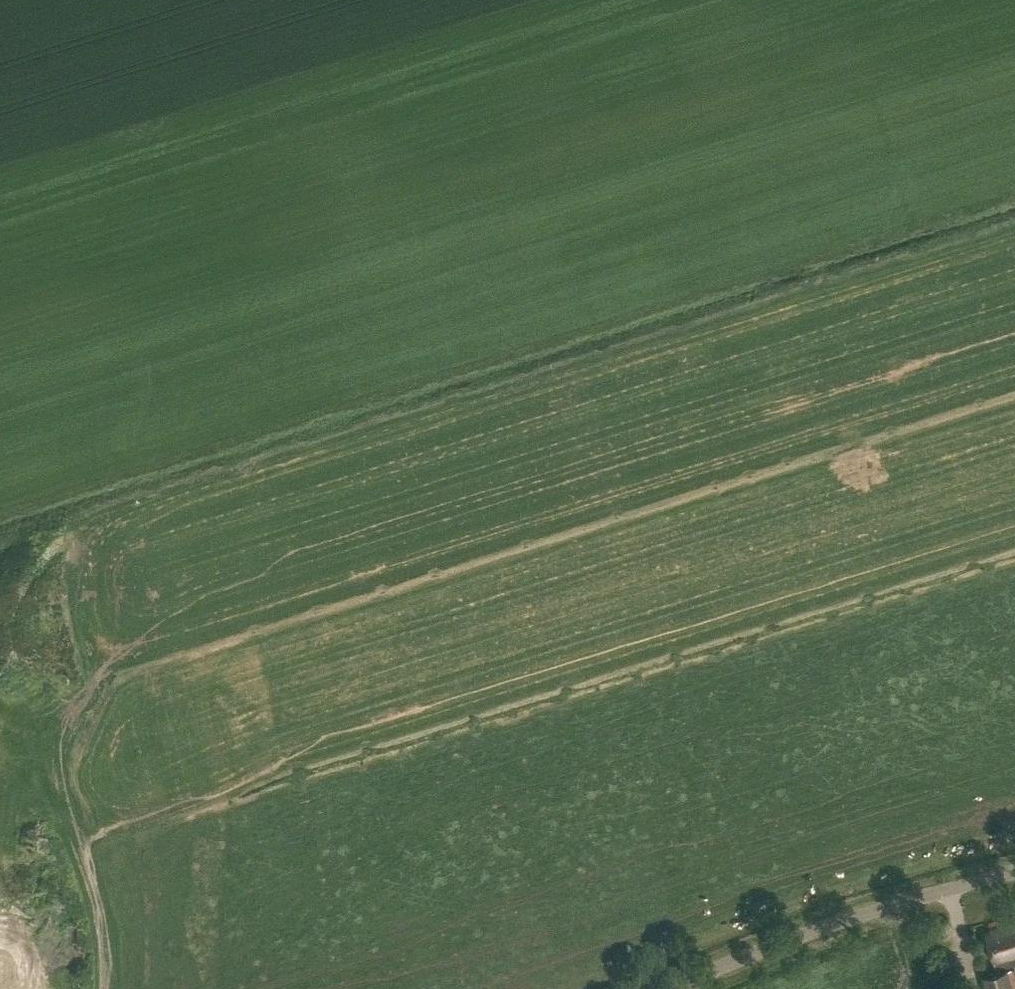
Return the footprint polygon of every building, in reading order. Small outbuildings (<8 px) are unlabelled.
[(1014,962),(1014,915),(989,922),(992,932),(985,934),(995,968),(1014,962)] [(982,975),(958,982),(960,988),(1014,988),(1014,965),(982,975)]
